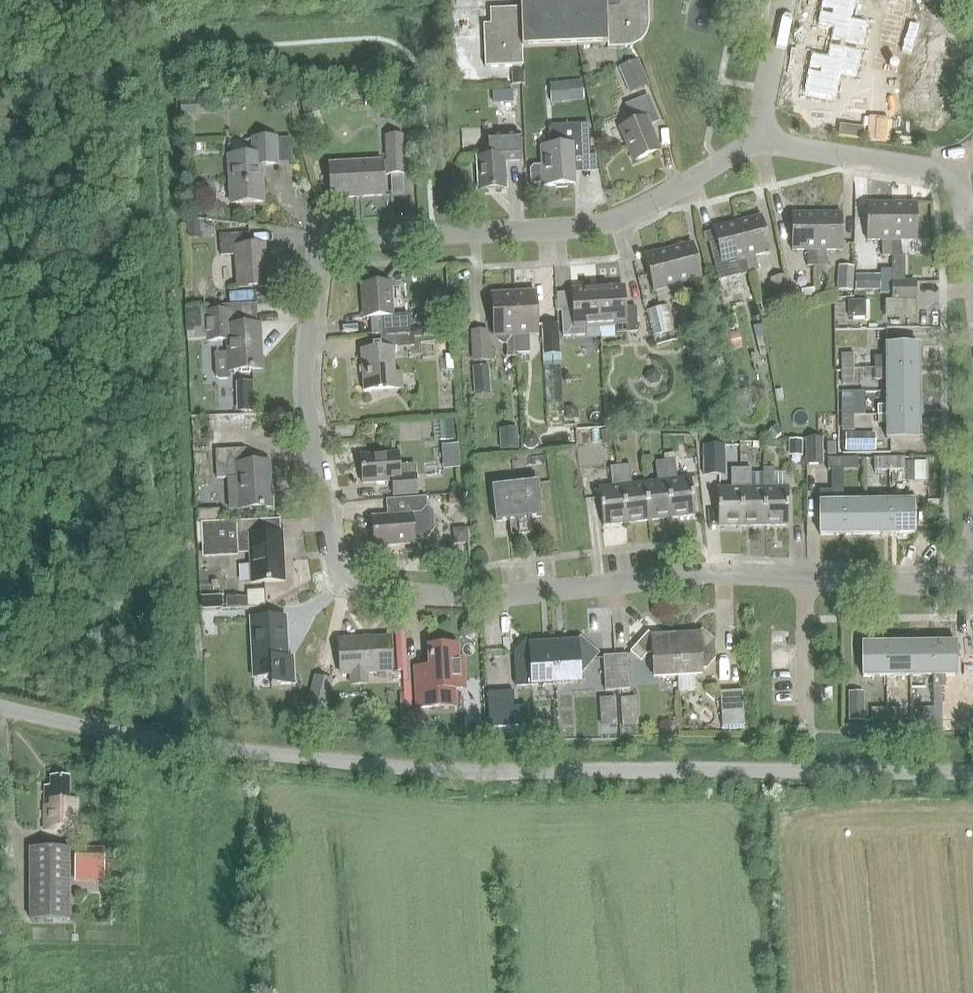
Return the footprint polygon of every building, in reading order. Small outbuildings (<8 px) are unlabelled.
[(520,9),(489,10),(490,25),(483,25),(485,68),(523,66),(522,47),(607,44),(607,48),(625,48),(632,46),(639,42),(644,37),(647,30),(649,22),(648,0),(520,0),(520,9)] [(817,26),(833,30),(830,41),(862,48),(867,23),(851,20),(855,0),(823,0),(822,2),(821,1),(820,3),(822,3),(821,10),(819,10),(819,12),(820,12),(817,26)] [(836,100),(836,99),(840,73),(856,77),(861,52),(830,45),(827,58),(813,55),(811,54),(811,56),(804,92),(803,94),(805,94),(834,100),(836,100)] [(618,68),(629,94),(649,86),(638,59),(618,68)] [(555,101),(588,99),(587,78),(554,79),(555,101)] [(502,92),(492,93),(493,105),(502,105),(502,92)] [(647,126),(658,122),(648,96),(637,101),(625,105),(632,123),(622,127),(635,161),(657,152),(647,126)] [(179,98),(180,114),(198,114),(197,97),(179,98)] [(534,184),(542,183),(542,187),(575,185),(573,154),(590,153),(588,124),(551,126),(548,129),(549,146),(540,147),(541,166),(533,166),(529,170),(530,181),(534,184)] [(487,135),(488,158),(476,159),(478,190),(506,189),(505,162),(521,161),(520,142),(519,133),(487,135)] [(387,175),(404,174),(402,136),(385,137),(387,162),(381,162),(380,162),(330,165),(330,166),(333,166),(334,197),(332,197),(332,198),(382,196),(381,173),(387,173),(387,175)] [(261,165),(277,164),(275,139),(253,140),(253,156),(228,157),(231,204),(263,202),(261,165)] [(882,257),(892,257),(891,203),(867,203),(867,241),(882,242),(882,257)] [(916,203),(891,203),(892,257),(901,257),(901,242),(916,242),(916,203)] [(792,251),(807,251),(807,266),(816,266),(816,213),(792,213),(792,251)] [(841,213),(816,213),(816,266),(826,266),(826,251),(841,251),(841,213)] [(760,216),(736,222),(749,274),(759,271),(755,257),(769,253),(760,216)] [(198,221),(188,222),(188,236),(198,235),(198,221)] [(740,276),(749,274),(736,222),(713,228),(718,248),(722,265),(736,261),(740,276)] [(235,255),(237,289),(268,287),(265,245),(250,246),(249,234),(219,236),(221,256),(235,255)] [(692,243),(668,249),(681,301),(691,298),(687,284),(701,280),(692,243)] [(725,275),(722,265),(718,248),(707,250),(714,278),(725,275)] [(672,303),(681,301),(668,249),(645,255),(654,292),(668,288),(672,303)] [(836,291),(852,292),(853,268),(838,267),(836,291)] [(770,279),(777,309),(794,305),(786,275),(770,279)] [(855,277),(855,291),(879,291),(879,277),(855,277)] [(918,283),(902,283),(894,283),(894,297),(918,297),(918,283)] [(379,317),(380,335),(409,333),(408,315),(390,316),(388,284),(364,285),(367,318),(379,317)] [(596,290),(599,326),(615,325),(616,334),(637,332),(636,307),(625,308),(623,288),(596,290)] [(814,288),(801,291),(803,304),(816,301),(814,288)] [(584,327),(599,326),(596,290),(572,291),(572,294),(557,295),(558,312),(561,312),(563,337),(585,336),(584,327)] [(535,293),(513,295),(517,353),(529,352),(528,334),(538,334),(535,293)] [(505,357),(517,357),(517,353),(513,295),(492,296),(494,336),(497,336),(499,340),(502,343),(506,344),(507,356),(505,356),(505,357)] [(870,315),(869,297),(853,298),(854,316),(870,315)] [(219,380),(230,380),(230,371),(262,370),(260,325),(241,326),(240,306),(206,307),(207,313),(206,313),(207,341),(227,340),(228,353),(214,354),(215,377),(219,380)] [(669,306),(658,309),(646,312),(652,336),(664,333),(675,330),(669,306)] [(542,324),(543,354),(560,354),(558,323),(542,324)] [(845,330),(845,346),(878,346),(878,329),(845,330)] [(470,331),(472,362),(492,361),(491,342),(489,342),(488,330),(470,331)] [(393,349),(410,347),(410,333),(380,336),(381,349),(361,351),(364,393),(404,390),(402,373),(394,374),(393,349)] [(722,353),(736,350),(732,333),(721,336),(718,337),(722,353)] [(919,369),(919,345),(886,345),(886,357),(874,357),(874,369),(919,369)] [(561,366),(560,354),(543,355),(544,367),(561,366)] [(841,370),(854,369),(854,354),(841,354),(841,370)] [(477,364),(478,393),(494,392),(492,364),(477,364)] [(854,385),(854,369),(841,370),(841,385),(854,385)] [(886,381),(886,392),(919,392),(919,369),(874,369),(874,381),(886,381)] [(886,415),(886,416),(919,415),(919,392),(886,392),(886,406),(878,406),(878,415),(886,415)] [(841,416),(854,416),(854,400),(841,400),(841,416)] [(572,406),(565,407),(566,420),(579,419),(578,411),(572,406)] [(920,439),(919,415),(886,416),(887,439),(920,439)] [(854,431),(854,416),(841,416),(841,431),(854,431)] [(445,418),(446,437),(458,437),(458,418),(445,418)] [(776,424),(767,433),(773,440),(782,431),(776,424)] [(499,429),(500,451),(518,450),(517,428),(499,429)] [(614,429),(600,431),(602,442),(616,439),(614,429)] [(845,433),(845,452),(876,451),(875,432),(845,433)] [(527,435),(523,440),(524,446),(528,450),(534,449),(538,445),(538,439),(533,435),(527,435)] [(806,439),(806,465),(823,464),(823,439),(806,439)] [(802,440),(789,440),(789,456),(802,456),(802,440)] [(448,467),(464,466),(463,441),(446,442),(448,467)] [(835,443),(827,443),(827,455),(836,455),(835,443)] [(703,446),(703,477),(719,476),(719,446),(703,446)] [(237,478),(239,509),(272,507),(270,463),(246,464),(246,449),(216,451),(217,479),(237,478)] [(665,460),(675,459),(673,449),(663,450),(665,460)] [(415,465),(399,466),(398,453),(361,456),(362,484),(392,482),(393,496),(417,494),(415,465)] [(889,470),(889,457),(873,458),(873,470),(889,470)] [(904,457),(889,457),(889,470),(904,470),(904,457)] [(843,471),(843,458),(827,458),(827,471),(831,471),(842,471),(843,471)] [(858,458),(843,458),(843,471),(858,471),(858,458)] [(675,460),(665,461),(672,518),(695,516),(690,478),(677,480),(675,460)] [(649,521),(672,518),(665,461),(655,463),(657,482),(645,483),(649,521)] [(907,463),(905,463),(906,483),(928,482),(927,462),(907,463)] [(630,465),(620,467),(626,524),(649,521),(645,483),(632,485),(630,465)] [(603,526),(626,524),(620,467),(610,468),(612,487),(599,489),(603,526)] [(718,527),(741,526),(741,469),(731,469),(731,489),(718,489),(718,527)] [(751,469),(741,469),(741,526),(764,526),(764,488),(763,488),(751,488),(751,469)] [(763,488),(764,488),(764,526),(788,526),(787,488),(774,488),(774,469),(763,469),(763,488)] [(831,471),(831,491),(819,491),(820,535),(843,535),(843,502),(842,471),(831,471)] [(538,482),(515,485),(521,536),(530,535),(528,519),(542,517),(538,482)] [(511,537),(521,536),(515,485),(491,487),(495,522),(509,521),(511,537)] [(878,502),(866,502),(867,535),(890,534),(890,501),(890,493),(878,493),(878,502)] [(449,495),(449,506),(462,505),(461,494),(449,495)] [(426,497),(386,500),(387,516),(373,517),(375,547),(413,544),(413,535),(423,534),(428,528),(426,497)] [(914,501),(890,501),(890,534),(914,534),(914,501)] [(843,502),(843,535),(867,535),(866,502),(843,502)] [(238,548),(250,547),(252,583),(284,582),(281,534),(265,535),(265,521),(203,524),(205,556),(238,554),(238,548)] [(268,588),(251,589),(252,605),(269,604),(268,588)] [(202,598),(203,609),(221,608),(220,597),(202,598)] [(294,685),(293,658),(288,659),(286,618),(250,620),(253,678),(271,677),(271,686),(294,685)] [(675,635),(678,677),(695,676),(701,669),(707,669),(715,659),(714,640),(702,630),(698,634),(675,635)] [(660,678),(678,677),(675,635),(652,637),(648,633),(630,652),(640,661),(647,654),(652,654),(653,672),(660,678)] [(576,641),(553,643),(555,685),(573,683),(579,677),(579,672),(584,672),(583,671),(596,657),(589,651),(592,648),(580,637),(576,641)] [(367,674),(391,672),(389,638),(339,641),(341,675),(351,675),(351,685),(367,685),(367,674)] [(555,685),(553,643),(530,644),(526,640),(515,652),(525,661),(521,666),(515,672),(516,687),(555,685)] [(932,676),(933,676),(932,643),(909,644),(910,677),(932,676)] [(956,643),(932,643),(933,676),(932,676),(933,687),(945,687),(945,676),(957,676),(956,643)] [(886,677),(886,644),(862,644),(862,677),(886,677)] [(909,644),(886,644),(886,677),(910,677),(909,644)] [(429,648),(430,667),(416,668),(418,708),(454,706),(453,689),(464,689),(463,660),(458,660),(457,646),(429,648)] [(627,655),(615,656),(617,691),(629,690),(627,655)] [(617,691),(615,656),(603,657),(605,691),(617,691)] [(310,699),(325,703),(330,681),(316,678),(310,699)] [(722,727),(723,727),(723,732),(744,731),(742,691),(720,693),(722,727)] [(933,708),(933,720),(972,720),(972,691),(949,691),(949,708),(933,708)] [(494,727),(503,727),(515,727),(513,692),(492,693),(494,727)] [(848,692),(848,721),(865,721),(864,692),(848,692)] [(615,698),(599,699),(601,727),(617,726),(615,698)] [(638,725),(636,698),(620,699),(622,726),(638,725)] [(887,721),(887,708),(871,709),(871,721),(887,721)] [(902,708),(887,708),(887,721),(902,721),(902,708)] [(933,720),(933,708),(917,708),(917,721),(933,720)] [(407,712),(408,731),(422,730),(421,711),(407,712)] [(480,721),(467,722),(468,736),(481,735),(480,721)] [(75,830),(75,800),(69,800),(68,778),(51,778),(51,787),(45,787),(45,830),(75,830)] [(67,920),(66,849),(25,850),(26,920),(67,920)] [(76,867),(104,867),(104,865),(104,849),(76,849),(76,867)] [(104,867),(105,875),(117,874),(117,865),(104,865),(104,867)]
